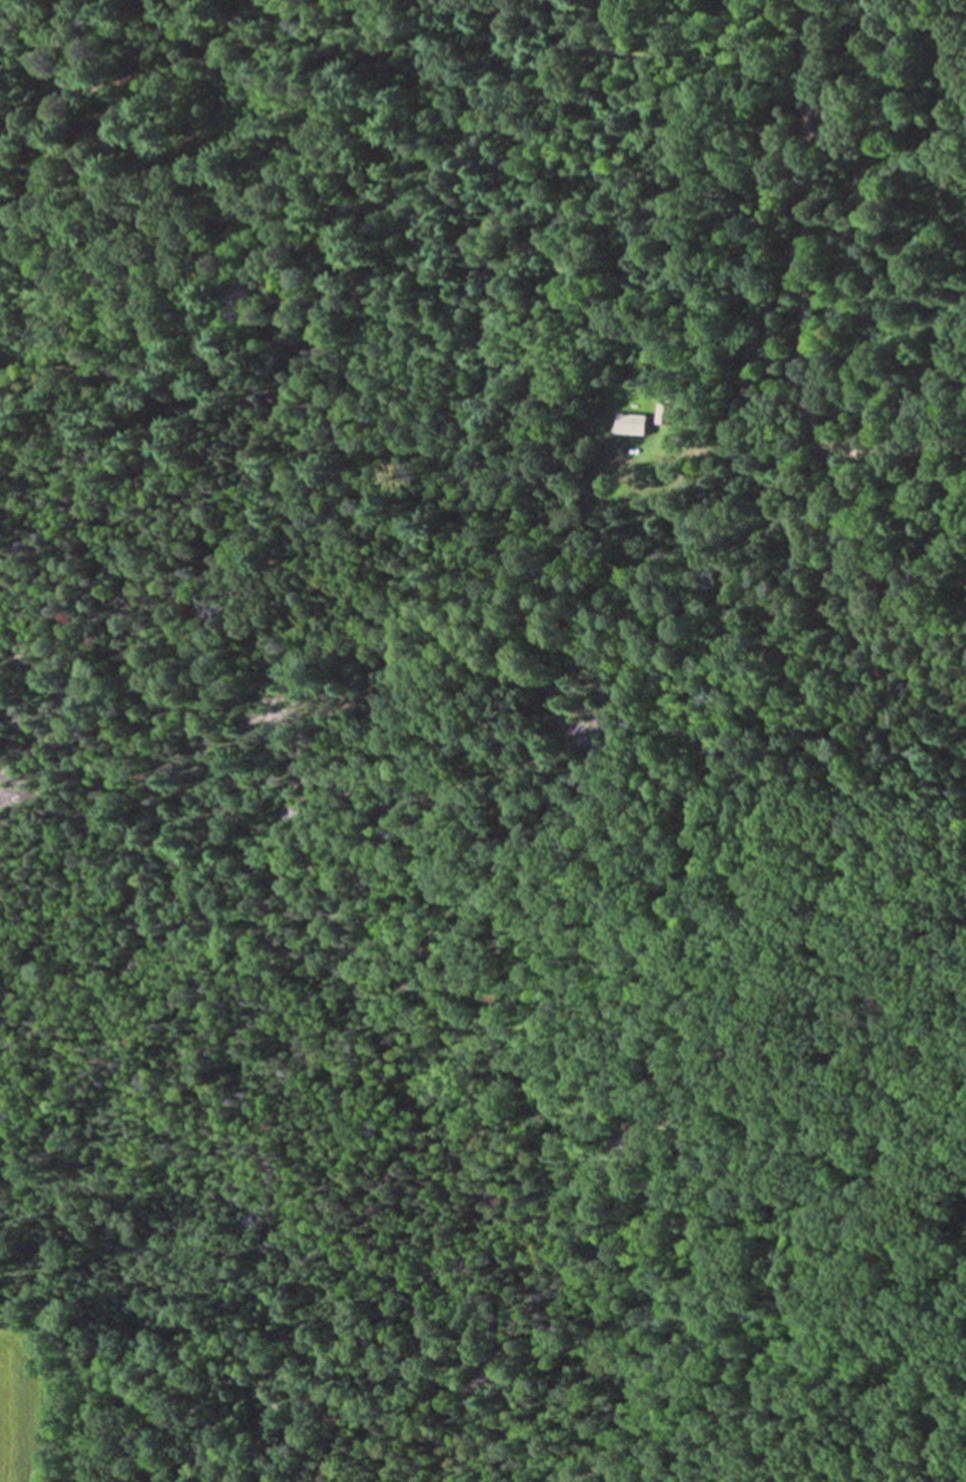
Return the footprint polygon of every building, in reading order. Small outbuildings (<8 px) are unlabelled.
[(656,424),(669,424),(669,406),(656,406),(656,424)] [(646,435),(646,416),(617,416),(617,435),(646,435)]
